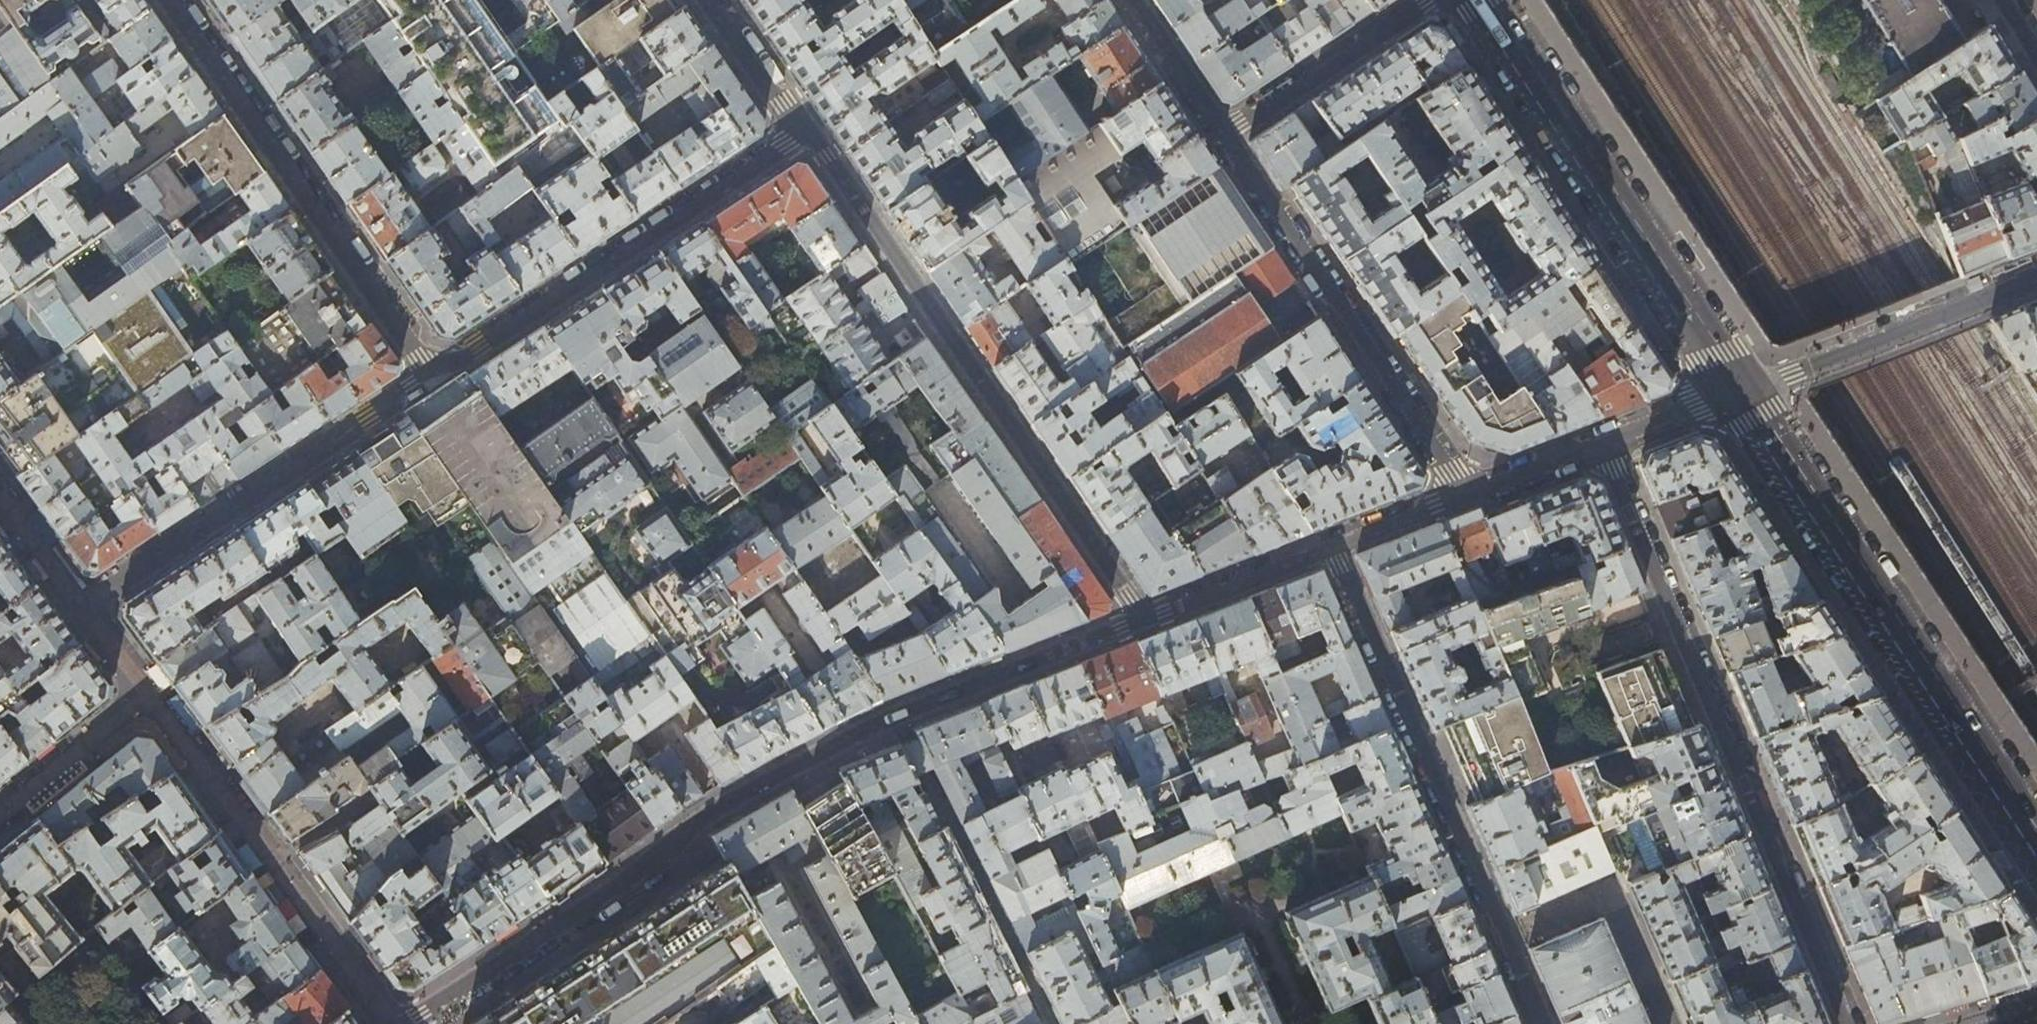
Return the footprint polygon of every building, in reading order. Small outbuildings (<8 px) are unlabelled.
[(12,26),(17,33),(26,26),(28,25),(28,17),(26,15),(46,0),(0,0),(0,9),(12,26)] [(65,12),(64,19),(41,36),(32,35),(26,26),(17,33),(46,75),(53,70),(53,64),(64,57),(65,57),(66,58),(67,58),(69,58),(70,58),(71,58),(73,57),(74,57),(75,56),(75,55),(76,54),(76,52),(77,51),(76,50),(76,48),(85,41),(91,43),(98,38),(70,0),(57,0),(65,12)] [(98,38),(102,44),(107,39),(111,37),(91,8),(97,4),(117,33),(150,9),(143,0),(70,0),(98,38)] [(215,16),(229,35),(281,0),(204,0),(215,16)] [(294,6),(290,0),(281,0),(229,35),(251,67),(276,102),(330,66),(333,63),(302,17),(294,21),(304,36),(299,39),(281,14),(294,6)] [(294,6),(302,17),(333,63),(364,42),(392,23),(376,0),(290,0),(294,6)] [(560,19),(577,7),(573,0),(546,0),(560,19)] [(594,14),(573,29),(574,29),(598,66),(680,8),(674,0),(613,0),(594,14)] [(744,5),(763,33),(805,4),(802,0),(741,0),(744,5)] [(832,15),(830,24),(823,29),(805,4),(763,33),(785,65),(804,92),(846,64),(841,56),(871,35),(873,40),(880,35),(877,31),(892,21),(897,29),(912,19),(907,11),(900,0),(853,0),(832,15)] [(907,11),(923,0),(900,0),(907,11)] [(907,11),(912,19),(919,29),(949,11),(942,0),(923,0),(907,11)] [(924,38),(934,53),(1015,0),(983,0),(924,38)] [(934,53),(937,58),(941,65),(954,56),(983,102),(970,110),(978,122),(1050,75),(1080,55),(1075,46),(1074,47),(1065,52),(1059,44),(1022,68),(1027,76),(1019,82),(987,32),(995,26),(1001,34),(1047,4),(1044,0),(1015,0),(934,53)] [(1070,22),(1061,28),(1074,47),(1075,46),(1080,55),(1123,27),(1105,0),(1056,0),(1070,22)] [(1161,11),(1171,26),(1199,8),(1201,6),(1200,4),(1199,3),(1198,2),(1197,1),(1196,0),(1187,0),(1185,1),(1185,0),(1153,0),(1161,11)] [(1271,8),(1266,0),(1235,0),(1206,19),(1221,41),(1230,35),(1271,8)] [(1305,0),(1288,0),(1298,16),(1274,32),(1271,27),(1265,30),(1269,35),(1291,65),(1310,52),(1331,39),(1305,0)] [(1365,0),(1305,0),(1331,39),(1346,29),(1373,11),(1365,0)] [(1373,11),(1388,1),(1390,0),(1365,0),(1373,11)] [(1910,78),(1963,43),(1936,0),(1861,0),(1910,78)] [(560,19),(558,20),(567,33),(574,29),(573,29),(594,14),(585,1),(577,7),(560,19)] [(711,45),(698,25),(684,6),(680,8),(598,66),(594,69),(622,108),(688,61),(711,45)] [(1206,19),(1199,8),(1171,26),(1183,44),(1193,60),(1221,41),(1206,19)] [(12,26),(0,9),(0,36),(12,26)] [(150,9),(117,33),(111,37),(107,39),(130,71),(172,41),(161,25),(150,9)] [(919,29),(912,19),(897,29),(903,37),(852,72),(846,64),(804,92),(824,121),(845,152),(887,123),(870,98),(878,93),(886,94),(937,58),(934,53),(924,38),(919,29)] [(396,48),(405,41),(392,23),(364,42),(398,92),(426,72),(411,49),(401,56),(396,48)] [(1409,35),(1396,43),(1429,91),(1466,66),(1454,47),(1440,27),(1426,24),(1409,35)] [(17,33),(12,26),(0,36),(0,117),(49,82),(50,81),(46,75),(17,33)] [(1989,26),(1963,43),(1910,78),(1905,81),(1875,101),(1900,141),(1904,139),(1940,118),(1957,108),(1949,96),(1934,105),(1926,91),(1959,71),(1975,98),(1981,94),(1986,91),(2018,73),(2003,49),(1989,26)] [(1123,27),(1080,55),(1050,75),(1089,131),(1099,124),(1161,83),(1142,55),(1123,27)] [(1233,40),(1230,35),(1221,41),(1193,60),(1221,101),(1233,103),(1264,83),(1291,65),(1269,35),(1242,53),(1235,52),(1229,43),(1233,40)] [(172,41),(130,71),(122,76),(115,81),(132,105),(119,115),(124,122),(193,72),(183,56),(172,41)] [(1429,91),(1396,43),(1357,69),(1311,100),(1338,138),(1415,86),(1422,96),(1429,91)] [(711,45),(688,61),(699,79),(702,83),(709,93),(717,88),(728,105),(721,110),(744,146),(753,140),(760,135),(763,121),(739,86),(711,45)] [(90,99),(115,81),(122,76),(111,61),(84,80),(81,86),(68,68),(50,81),(49,82),(71,113),(90,99)] [(699,79),(688,61),(622,108),(634,125),(699,79)] [(336,76),(330,66),(276,102),(297,133),(311,152),(354,122),(345,108),(342,110),(324,85),(336,76)] [(1422,96),(1357,139),(1367,154),(1388,186),(1403,209),(1417,200),(1425,212),(1521,148),(1509,131),(1486,96),(1466,66),(1429,91),(1422,96)] [(634,125),(622,108),(594,69),(581,78),(596,101),(592,105),(588,103),(582,107),(582,111),(579,113),(563,91),(548,101),(566,126),(570,123),(584,142),(591,152),(596,159),(637,130),(634,125)] [(931,93),(951,80),(944,69),(924,82),(931,93)] [(112,131),(93,144),(0,212),(0,306),(8,300),(139,206),(124,185),(123,184),(99,202),(98,207),(100,211),(86,221),(81,215),(82,210),(71,195),(68,195),(62,188),(86,170),(94,181),(141,148),(132,136),(171,107),(191,136),(223,114),(210,95),(193,72),(124,122),(112,131)] [(431,99),(440,92),(426,72),(398,92),(397,92),(434,144),(441,139),(463,124),(446,100),(436,107),(431,99)] [(2018,73),(1986,91),(1990,100),(1986,103),(1981,94),(1975,98),(1962,105),(1976,129),(1995,119),(2004,137),(2036,117),(2036,103),(2031,93),(2018,73)] [(1875,101),(1905,81),(1900,74),(1861,99),(1865,107),(1875,101)] [(1050,75),(978,122),(989,140),(1015,180),(1089,131),(1050,75)] [(958,91),(951,80),(931,93),(927,96),(935,106),(958,91)] [(71,113),(49,82),(0,117),(0,147),(46,113),(62,136),(0,181),(0,212),(93,144),(71,113)] [(713,99),(709,93),(702,83),(683,97),(699,121),(719,108),(717,105),(713,99)] [(1180,111),(1161,83),(1099,124),(1120,154),(1141,141),(1155,161),(1195,134),(1180,111)] [(90,99),(71,113),(93,144),(112,131),(90,99)] [(989,140),(978,122),(970,110),(964,100),(914,134),(912,144),(905,148),(887,123),(845,152),(868,185),(886,211),(928,182),(923,174),(972,141),(977,149),(989,140)] [(1290,184),(1344,148),(1338,138),(1311,100),(1287,116),(1249,142),(1266,169),(1280,190),(1289,184),(1290,184)] [(721,110),(719,108),(699,121),(706,131),(696,138),(716,165),(730,155),(744,146),(721,110)] [(897,117),(900,122),(906,117),(903,112),(897,117)] [(246,148),(223,114),(191,136),(173,150),(182,164),(175,169),(206,214),(237,192),(264,172),(246,148)] [(2004,137),(1995,119),(1976,129),(1959,139),(1970,166),(2008,148),(2028,180),(2033,176),(2036,174),(2036,117),(2004,137)] [(1953,142),(1940,118),(1904,139),(1909,149),(1913,148),(1914,148),(1915,148),(1917,148),(1919,146),(1919,145),(1919,144),(1923,142),(1930,154),(1943,148),(1953,142)] [(356,121),(354,122),(311,152),(330,179),(347,204),(389,176),(355,129),(359,126),(356,121)] [(570,123),(566,126),(517,165),(527,180),(584,142),(570,123)] [(500,179),(463,124),(441,139),(455,159),(453,160),(462,172),(463,171),(479,194),(500,179)] [(1099,124),(1089,131),(1015,180),(1028,201),(1041,221),(1053,241),(1065,259),(1068,265),(1096,246),(1216,165),(1207,151),(1195,134),(1155,161),(1154,162),(1163,176),(1149,184),(1148,183),(1147,183),(1146,183),(1145,183),(1144,184),(1143,184),(1111,206),(1092,175),(1120,156),(1120,154),(1099,124)] [(689,128),(653,152),(679,189),(697,177),(716,165),(696,138),(689,128)] [(640,134),(646,143),(650,140),(645,131),(640,134)] [(1357,139),(1344,148),(1290,184),(1290,185),(1320,229),(1341,260),(1408,216),(1403,209),(1388,186),(1383,189),(1386,194),(1382,196),(1389,206),(1369,220),(1351,193),(1350,194),(1337,174),(1367,154),(1357,139)] [(1959,139),(1953,142),(1943,148),(1966,208),(1951,214),(1948,208),(1935,213),(1960,277),(1985,267),(2008,258),(1983,198),(1970,166),(1959,139)] [(1015,180),(989,140),(977,149),(966,156),(992,195),(965,213),(965,214),(959,218),(952,217),(969,241),(980,234),(991,227),(1028,201),(1015,180)] [(412,188),(416,189),(446,169),(446,166),(432,145),(399,168),(412,188)] [(1434,232),(1423,239),(1446,274),(1457,291),(1475,319),(1486,311),(1498,330),(1528,310),(1564,285),(1596,262),(1557,204),(1521,148),(1425,212),(1422,214),(1434,232)] [(173,150),(124,185),(139,206),(8,300),(54,358),(147,291),(181,268),(182,267),(166,244),(186,229),(206,214),(175,169),(182,164),(173,150)] [(611,181),(596,159),(591,152),(533,190),(552,217),(578,255),(606,237),(636,217),(611,181)] [(653,152),(611,181),(636,217),(658,203),(679,189),(653,152)] [(747,192),(701,222),(731,264),(749,253),(741,241),(781,214),(789,226),(831,200),(818,180),(806,163),(795,160),(747,192)] [(527,180),(517,165),(500,179),(479,194),(468,202),(460,208),(482,240),(486,245),(493,255),(506,247),(500,239),(486,219),(531,186),(527,180)] [(1135,305),(1106,324),(1122,349),(1129,345),(1272,248),(1216,165),(1096,246),(1135,305)] [(264,172),(237,192),(250,209),(265,228),(290,210),(278,193),(264,172)] [(390,174),(389,176),(347,204),(369,235),(387,260),(429,230),(390,174)] [(1923,181),(1926,190),(1932,188),(1929,179),(1923,181)] [(952,217),(928,182),(886,211),(906,240),(927,271),(969,241),(952,217)] [(1983,198),(2008,258),(2029,250),(2036,247),(2036,209),(2031,199),(2028,193),(2022,183),(1983,198)] [(460,208),(468,202),(459,189),(437,205),(446,218),(460,208)] [(848,223),(831,200),(789,226),(822,273),(863,246),(848,223)] [(1034,225),(1041,221),(1028,201),(991,227),(1030,282),(1065,259),(1053,241),(1048,244),(1043,243),(1034,229),(1034,225)] [(482,240),(460,208),(446,218),(444,219),(464,247),(470,249),(482,240)] [(245,241),(265,228),(250,209),(220,231),(233,250),(245,241)] [(290,210),(265,228),(245,241),(289,302),(329,274),(333,271),(312,241),(290,210)] [(1411,221),(1408,216),(1341,260),(1369,302),(1392,336),(1396,334),(1457,291),(1446,274),(1415,294),(1404,277),(1406,276),(1393,255),(1421,236),(1411,221)] [(552,217),(506,247),(493,255),(520,293),(552,273),(578,255),(552,217)] [(680,236),(658,251),(681,284),(702,270),(716,290),(718,289),(719,291),(720,290),(754,338),(774,325),(765,312),(731,264),(701,222),(680,236)] [(520,293),(493,255),(486,245),(463,259),(469,269),(469,274),(455,282),(441,262),(442,255),(448,251),(432,228),(429,230),(387,260),(417,303),(439,335),(453,337),(486,316),(520,293)] [(199,247),(186,229),(166,244),(182,267),(181,268),(181,269),(189,263),(198,274),(233,250),(220,231),(199,247)] [(990,247),(980,234),(969,241),(927,271),(946,300),(965,326),(1005,299),(1020,289),(1011,276),(996,286),(975,258),(990,247)] [(876,264),(863,246),(822,273),(787,297),(820,343),(857,318),(872,308),(895,292),(882,274),(859,290),(865,299),(857,305),(858,307),(852,311),(831,281),(845,272),(851,280),(876,264)] [(1281,262),(1272,248),(1129,345),(1173,412),(1216,383),(1217,384),(1232,374),(1280,342),(1267,323),(1252,301),(1290,275),(1281,262)] [(681,284),(658,251),(630,269),(601,288),(632,334),(648,324),(648,325),(662,316),(660,313),(664,311),(659,304),(664,301),(679,322),(698,309),(681,284)] [(750,252),(749,253),(731,264),(765,312),(784,299),(750,252)] [(1072,271),(1068,265),(1065,259),(1030,282),(1028,284),(1054,326),(1091,301),(1086,292),(1082,294),(1074,282),(1070,284),(1064,276),(1072,271)] [(1619,298),(1596,262),(1564,285),(1573,297),(1580,291),(1606,327),(1598,333),(1600,336),(1607,346),(1637,325),(1619,298)] [(184,273),(189,280),(194,277),(190,271),(187,271),(184,273)] [(329,274),(289,302),(254,327),(234,342),(247,360),(252,368),(271,395),(274,393),(280,389),(296,377),(314,364),(337,347),(365,326),(350,304),(329,275),(329,274)] [(1598,333),(1573,297),(1564,285),(1528,310),(1600,417),(1621,409),(1644,400),(1610,351),(1604,355),(1601,352),(1597,355),(1599,359),(1592,363),(1582,349),(1600,336),(1598,333)] [(569,309),(542,327),(569,366),(587,390),(601,381),(595,372),(600,369),(606,378),(612,375),(630,404),(639,399),(646,407),(651,404),(660,416),(681,406),(647,355),(636,362),(629,360),(620,348),(635,338),(632,334),(601,288),(569,309)] [(147,291),(54,358),(46,364),(21,382),(0,397),(0,444),(9,456),(21,473),(51,454),(192,355),(147,291)] [(1552,436),(1488,338),(1475,319),(1457,291),(1396,334),(1439,397),(1469,442),(1470,442),(1506,455),(1528,446),(1552,436)] [(907,309),(895,292),(872,308),(883,324),(907,309)] [(1033,340),(1005,299),(965,326),(978,346),(993,367),(1033,340)] [(8,300),(0,306),(0,324),(10,317),(46,364),(54,358),(8,300)] [(2020,307),(2036,367),(2036,368),(2036,300),(2020,307)] [(1106,324),(1091,301),(1054,326),(1040,335),(1044,340),(1070,378),(1071,377),(1079,389),(1127,357),(1122,349),(1106,324)] [(2022,372),(2036,367),(2020,307),(2004,313),(1988,320),(2022,372)] [(1600,417),(1528,310),(1498,330),(1488,338),(1552,436),(1575,427),(1600,417)] [(647,355),(681,406),(737,367),(703,316),(646,355),(647,355)] [(1294,425),(1361,379),(1342,353),(1319,317),(1280,342),(1232,374),(1275,437),(1294,425)] [(889,364),(857,318),(820,343),(852,389),(889,364)] [(249,320),(228,334),(234,342),(254,327),(249,320)] [(365,326),(337,347),(350,366),(340,373),(358,400),(376,388),(397,374),(398,364),(369,323),(365,326)] [(1657,355),(1637,325),(1607,346),(1610,351),(1644,400),(1655,396),(1667,391),(1671,377),(1657,355)] [(496,416),(569,366),(542,327),(526,338),(494,359),(467,376),(496,416)] [(234,342),(228,334),(226,331),(192,355),(216,391),(221,398),(172,432),(167,425),(145,440),(150,448),(145,451),(144,452),(158,473),(171,464),(210,437),(226,426),(236,419),(253,408),(271,395),(252,368),(246,373),(249,378),(243,383),(234,369),(247,360),(234,342)] [(1044,340),(1040,335),(1033,340),(993,367),(1013,396),(1031,423),(1079,389),(1071,377),(1070,378),(1062,384),(1057,382),(1033,347),(1044,340)] [(898,357),(918,384),(957,440),(983,420),(959,385),(927,338),(898,357)] [(21,382),(0,354),(0,397),(21,382)] [(216,391),(192,355),(51,454),(58,464),(64,460),(66,464),(71,465),(84,456),(110,490),(89,505),(97,516),(104,510),(112,505),(152,477),(156,475),(158,473),(144,452),(145,451),(127,425),(162,400),(176,419),(216,391)] [(898,357),(889,364),(852,389),(839,398),(830,404),(850,434),(918,384),(898,357)] [(1139,376),(1127,357),(1079,389),(1031,423),(1052,454),(1069,478),(1089,465),(1098,458),(1164,414),(1151,394),(1098,430),(1085,411),(1098,402),(1098,404),(1139,376)] [(314,364),(296,377),(327,420),(341,411),(358,400),(340,373),(327,382),(314,364)] [(517,447),(496,416),(467,376),(445,390),(424,404),(406,416),(457,489),(493,540),(511,565),(570,523),(556,503),(546,489),(543,484),(517,447)] [(296,377),(280,389),(292,405),(281,412),(273,401),(277,398),(274,393),(271,395),(253,408),(281,450),(305,435),(327,420),(296,377)] [(1361,379),(1294,425),(1308,448),(1320,452),(1327,447),(1330,451),(1335,448),(1332,444),(1337,441),(1342,448),(1339,457),(1376,468),(1378,467),(1391,500),(1420,489),(1424,474),(1400,438),(1361,379)] [(731,451),(775,421),(769,413),(747,381),(704,411),(731,451)] [(807,420),(830,404),(824,396),(814,382),(769,413),(775,421),(784,435),(793,429),(807,420)] [(834,390),(824,396),(830,404),(839,398),(834,390)] [(1184,420),(1172,427),(1176,434),(1187,450),(1194,461),(1197,466),(1248,433),(1223,394),(1210,403),(1216,412),(1208,417),(1208,416),(1207,415),(1207,414),(1206,412),(1205,412),(1204,411),(1203,411),(1202,410),(1200,410),(1199,410),(1197,411),(1196,412),(1195,413),(1195,414),(1194,416),(1194,417),(1194,418),(1194,419),(1195,420),(1196,421),(1197,422),(1198,423),(1199,423),(1191,428),(1185,419),(1184,420)] [(589,395),(517,447),(543,484),(549,480),(547,478),(552,474),(553,469),(602,435),(607,437),(614,431),(589,395)] [(850,434),(830,404),(807,420),(836,461),(835,462),(841,470),(829,478),(793,429),(784,435),(786,437),(800,457),(826,496),(849,529),(895,497),(869,460),(857,468),(848,456),(860,448),(850,434)] [(727,473),(681,406),(660,416),(629,437),(651,470),(673,455),(703,498),(731,479),(727,473)] [(281,450),(253,408),(236,419),(249,436),(238,444),(226,426),(210,437),(238,479),(260,464),(281,450)] [(1179,413),(1168,421),(1169,423),(1172,427),(1184,420),(1179,413)] [(1168,421),(1164,414),(1098,458),(1101,464),(1092,470),(1089,465),(1069,478),(1090,508),(1106,533),(1145,506),(1122,471),(1125,465),(1148,450),(1173,488),(1199,470),(1197,466),(1194,461),(1186,466),(1179,455),(1187,450),(1176,434),(1168,438),(1162,428),(1169,423),(1168,421)] [(381,432),(356,448),(398,510),(406,504),(415,504),(422,514),(457,489),(406,416),(381,432)] [(1013,464),(983,420),(957,440),(970,459),(1014,520),(1039,501),(1013,464)] [(1655,502),(1682,492),(1679,483),(1684,481),(1685,481),(1685,482),(1686,483),(1689,484),(1690,485),(1691,485),(1693,484),(1694,484),(1698,492),(1718,485),(1730,519),(1754,502),(1731,468),(1711,438),(1697,433),(1672,443),(1646,453),(1640,467),(1647,483),(1655,502)] [(238,479),(210,437),(171,464),(198,505),(220,491),(238,479)] [(743,496),(800,457),(786,437),(747,464),(745,461),(727,473),(731,479),(743,496)] [(331,465),(306,482),(343,536),(357,554),(405,521),(398,510),(356,448),(331,465)] [(601,451),(565,476),(574,490),(556,503),(570,523),(576,532),(649,481),(628,451),(611,463),(601,451)] [(1270,467),(1271,469),(1287,495),(1298,489),(1303,497),(1306,504),(1297,510),(1310,531),(1353,515),(1391,500),(1378,467),(1376,468),(1339,457),(1338,460),(1330,458),(1329,461),(1333,462),(1328,465),(1315,473),(1305,456),(1293,452),(1270,467)] [(58,464),(51,454),(21,473),(17,476),(42,509),(64,538),(97,516),(89,505),(58,464)] [(1085,620),(1014,520),(970,459),(950,473),(1035,594),(1013,609),(1009,605),(995,590),(923,491),(921,493),(915,485),(896,498),(918,530),(1004,652),(1047,635),(1085,620)] [(198,505),(171,464),(158,473),(156,475),(168,493),(157,500),(148,487),(156,482),(152,477),(112,505),(123,522),(108,531),(101,520),(107,515),(104,510),(97,516),(64,538),(77,556),(87,570),(97,572),(123,554),(170,524),(198,505)] [(1271,469),(1238,490),(1220,502),(1226,513),(1253,554),(1282,543),(1310,531),(1297,510),(1287,495),(1271,469)] [(1227,472),(1209,485),(1218,500),(1220,502),(1238,490),(1227,472)] [(1523,501),(1540,545),(1565,535),(1570,537),(1581,564),(1625,548),(1612,517),(1598,483),(1584,477),(1552,489),(1523,501)] [(252,517),(235,528),(264,573),(297,551),(295,536),(300,533),(315,555),(343,536),(306,482),(268,507),(252,517)] [(1686,491),(1682,492),(1655,502),(1663,521),(1671,539),(1705,528),(1708,527),(1694,494),(1687,496),(1686,491)] [(850,531),(849,529),(826,496),(768,533),(793,569),(850,531)] [(1148,511),(1157,505),(1154,500),(1145,506),(1106,533),(1125,560),(1149,595),(1168,587),(1201,574),(1181,543),(1175,533),(1166,538),(1148,511)] [(1077,557),(1039,501),(1014,520),(1085,620),(1106,612),(1109,602),(1077,557)] [(1484,517),(1483,517),(1504,565),(1524,557),(1534,580),(1552,574),(1549,566),(1540,545),(1523,501),(1503,509),(1484,517)] [(1776,536),(1754,502),(1730,519),(1717,524),(1738,554),(1723,562),(1724,564),(1723,565),(1705,528),(1671,539),(1682,564),(1692,588),(1748,568),(1757,565),(1788,554),(1781,544),(1776,536)] [(666,506),(636,527),(660,562),(655,565),(662,574),(624,601),(659,650),(664,657),(677,676),(702,658),(693,645),(718,627),(727,640),(720,646),(746,683),(775,663),(746,621),(737,608),(708,567),(690,579),(680,578),(667,559),(691,542),(666,506)] [(1455,517),(1438,523),(1473,601),(1492,595),(1487,579),(1485,579),(1475,557),(1481,554),(1490,576),(1506,570),(1504,565),(1483,517),(1479,507),(1455,517)] [(1201,574),(1224,565),(1231,563),(1253,554),(1226,513),(1181,543),(1201,574)] [(576,532),(570,523),(511,565),(532,595),(549,583),(562,604),(556,609),(599,672),(608,666),(617,678),(659,650),(624,601),(576,532)] [(1398,652),(1480,616),(1473,601),(1438,523),(1397,540),(1356,556),(1376,601),(1398,652)] [(223,601),(264,573),(235,528),(124,601),(121,617),(138,639),(156,662),(203,630),(192,615),(202,609),(196,599),(213,588),(223,601)] [(765,528),(708,567),(737,608),(780,578),(788,591),(783,595),(823,652),(828,648),(836,660),(806,680),(789,655),(792,652),(762,609),(746,621),(775,663),(793,689),(821,730),(851,715),(882,699),(854,658),(837,634),(823,614),(793,569),(768,533),(765,528)] [(871,562),(881,575),(900,604),(926,586),(919,576),(921,576),(922,576),(923,575),(924,574),(925,573),(925,572),(925,571),(925,570),(954,610),(931,626),(917,606),(913,605),(905,611),(907,613),(920,632),(948,673),(977,662),(1004,652),(918,530),(871,562)] [(0,537),(0,612),(36,585),(9,550),(0,537)] [(511,565),(493,540),(465,561),(505,617),(538,663),(547,676),(567,661),(582,682),(562,696),(563,698),(593,740),(621,722),(604,698),(532,595),(511,565)] [(1625,548),(1581,564),(1563,570),(1552,574),(1534,580),(1492,595),(1473,601),(1480,616),(1515,696),(1517,701),(1519,700),(1519,701),(1544,692),(1521,636),(1643,591),(1635,571),(1625,548)] [(1803,577),(1788,554),(1757,565),(1767,596),(1758,599),(1748,568),(1692,588),(1712,637),(1758,621),(1766,618),(1818,600),(1803,577)] [(280,579),(253,596),(259,604),(299,664),(322,649),(325,647),(313,629),(322,624),(333,641),(359,624),(314,555),(288,573),(303,597),(301,598),(305,605),(301,608),(297,601),(295,602),(280,579)] [(1556,563),(1549,566),(1552,574),(1563,570),(1561,563),(1556,563)] [(1274,588),(1296,637),(1307,662),(1352,642),(1340,614),(1320,570),(1298,578),(1274,588)] [(905,611),(900,604),(881,575),(823,614),(837,634),(857,623),(868,641),(907,613),(905,611)] [(36,585),(0,612),(0,642),(12,633),(29,655),(4,673),(6,676),(17,691),(27,684),(36,677),(79,644),(54,610),(36,585)] [(1261,593),(1247,598),(1280,673),(1291,669),(1286,657),(1287,657),(1281,643),(1296,637),(1274,588),(1261,593)] [(415,597),(416,596),(411,590),(391,604),(391,602),(359,624),(333,641),(331,643),(336,650),(327,656),(322,649),(299,664),(285,678),(302,698),(330,677),(354,711),(387,689),(392,686),(364,649),(405,621),(433,658),(451,646),(441,631),(450,624),(444,615),(435,624),(433,621),(434,620),(423,605),(422,606),(415,597)] [(164,674),(173,684),(208,661),(253,632),(249,625),(253,622),(249,616),(253,608),(259,604),(253,596),(203,630),(156,662),(156,663),(164,674)] [(1220,609),(1192,620),(1223,692),(1246,743),(1247,746),(1271,735),(1254,696),(1238,703),(1224,671),(1253,659),(1292,747),(1255,763),(1262,779),(1288,770),(1318,758),(1304,728),(1280,673),(1247,598),(1220,609)] [(1828,616),(1818,600),(1766,618),(1769,626),(1777,623),(1779,628),(1783,630),(1788,629),(1789,633),(1775,638),(1779,649),(1781,654),(1782,654),(1840,633),(1828,616)] [(481,634),(460,605),(444,615),(450,624),(441,631),(451,646),(487,697),(489,699),(538,663),(505,617),(481,634)] [(1414,688),(1432,730),(1442,726),(1515,696),(1480,616),(1398,652),(1414,688)] [(1162,632),(1136,642),(1161,696),(1167,711),(1168,713),(1176,710),(1174,705),(1185,701),(1180,688),(1204,678),(1212,696),(1223,692),(1192,620),(1162,632)] [(1771,651),(1758,621),(1712,637),(1721,656),(1728,672),(1768,658),(1781,654),(1779,649),(1771,651)] [(920,632),(854,658),(882,699),(914,687),(948,673),(920,632)] [(1857,659),(1840,633),(1782,654),(1783,659),(1790,660),(1793,659),(1809,684),(1783,693),(1768,658),(1728,672),(1755,737),(1784,727),(1781,719),(1791,716),(1794,724),(1814,717),(1838,709),(1833,701),(1847,692),(1855,704),(1881,695),(1857,659)] [(208,661),(173,684),(172,685),(188,706),(203,727),(285,678),(259,640),(230,658),(243,678),(234,685),(224,675),(219,668),(215,668),(213,669),(208,661)] [(1204,793),(1189,760),(1168,713),(1167,711),(1159,715),(1165,728),(1144,735),(1137,717),(1128,720),(1124,711),(1161,696),(1136,642),(1114,651),(1089,661),(1113,715),(1156,813),(1179,803),(1204,793)] [(1376,697),(1365,672),(1352,642),(1307,662),(1291,669),(1280,673),(1304,728),(1327,718),(1376,697)] [(86,653),(79,644),(36,677),(50,696),(41,703),(27,684),(17,691),(53,741),(70,727),(106,698),(108,683),(101,673),(86,653)] [(451,646),(433,658),(430,660),(467,711),(487,697),(451,646)] [(1596,672),(1627,747),(1693,727),(1677,688),(1660,649),(1596,672)] [(633,739),(692,698),(677,676),(664,657),(650,667),(654,673),(629,690),(623,683),(618,686),(619,688),(604,698),(621,722),(631,737),(633,739)] [(1085,662),(1081,664),(1103,714),(1105,719),(1113,715),(1089,661),(1085,662)] [(1055,674),(1026,685),(1049,736),(1103,714),(1081,664),(1055,674)] [(345,756),(306,785),(269,813),(268,814),(279,828),(288,841),(310,826),(349,799),(368,786),(399,764),(396,760),(426,739),(420,730),(428,724),(435,733),(457,718),(420,667),(396,683),(402,692),(393,699),(387,689),(354,711),(344,717),(335,724),(325,731),(345,756)] [(17,691),(6,676),(0,681),(0,717),(7,712),(14,714),(22,723),(8,734),(28,761),(39,752),(46,747),(53,741),(17,691)] [(232,763),(271,737),(269,734),(270,733),(271,732),(272,730),(273,728),(273,727),(273,725),(273,723),(272,721),(302,699),(302,698),(285,678),(203,727),(217,745),(231,764),(232,763)] [(1001,695),(977,705),(995,743),(1007,738),(1012,749),(1020,746),(1032,773),(1049,767),(1052,773),(1017,789),(1041,839),(1065,827),(1080,860),(1056,871),(1073,907),(1089,899),(1093,908),(1091,915),(1080,920),(1082,926),(1094,950),(1101,964),(1143,944),(1126,907),(1097,843),(1086,819),(1065,773),(1049,736),(1026,685),(1001,695)] [(793,689),(714,729),(743,772),(786,749),(821,730),(793,689)] [(1901,725),(1881,695),(1855,704),(1838,709),(1814,717),(1820,730),(1831,725),(1870,784),(1918,752),(1901,725)] [(1551,770),(1519,701),(1519,700),(1517,701),(1515,696),(1442,726),(1460,768),(1475,803),(1517,786),(1521,784),(1548,773),(1547,771),(1551,770)] [(487,697),(467,711),(457,718),(435,733),(426,739),(396,760),(399,764),(368,786),(374,795),(380,803),(401,833),(421,819),(436,841),(416,855),(432,876),(445,868),(452,864),(466,855),(494,837),(466,799),(459,790),(522,745),(513,733),(509,727),(476,751),(471,744),(504,720),(489,699),(487,697)] [(1383,712),(1376,697),(1327,718),(1330,723),(1335,722),(1335,723),(1346,720),(1356,742),(1390,728),(1383,712)] [(563,698),(513,733),(522,745),(529,755),(535,764),(543,758),(544,759),(557,749),(574,737),(575,739),(575,740),(584,753),(596,744),(593,740),(563,698)] [(995,743),(977,705),(948,716),(914,729),(918,739),(910,742),(901,745),(915,776),(925,771),(933,767),(971,843),(1020,940),(1026,952),(1082,926),(1080,920),(1073,907),(1056,871),(1041,839),(1017,789),(995,743)] [(331,718),(335,724),(344,717),(340,711),(331,718)] [(743,772),(714,729),(704,715),(699,719),(701,723),(685,734),(721,785),(743,772)] [(1820,730),(1814,717),(1794,724),(1784,727),(1755,737),(1776,786),(1792,825),(1840,803),(1832,782),(1838,779),(1835,772),(1829,775),(1812,735),(1820,731),(1820,730)] [(28,761),(8,734),(1,725),(0,725),(0,784),(4,780),(28,761)] [(1099,729),(1104,742),(1113,738),(1107,725),(1099,729)] [(1693,727),(1627,747),(1567,765),(1594,827),(1596,833),(1655,808),(1723,779),(1713,755),(1700,725),(1693,727)] [(1401,755),(1390,728),(1356,742),(1318,758),(1324,773),(1355,760),(1363,778),(1353,782),(1356,788),(1335,797),(1342,812),(1413,781),(1401,755)] [(279,748),(271,737),(232,763),(252,789),(268,812),(269,813),(306,785),(288,760),(298,753),(291,743),(287,743),(279,748)] [(557,749),(580,780),(592,772),(585,762),(600,750),(596,744),(584,753),(575,740),(575,739),(574,737),(557,749)] [(647,761),(633,739),(631,737),(604,755),(655,827),(667,818),(681,808),(647,761)] [(150,786),(174,772),(162,756),(151,741),(136,739),(115,755),(58,801),(36,818),(55,844),(87,825),(92,822),(83,811),(115,785),(120,785),(129,799),(135,795),(150,786)] [(1255,763),(1247,746),(1246,743),(1201,762),(1199,756),(1189,760),(1204,793),(1207,800),(1224,794),(1220,786),(1237,779),(1241,787),(1245,786),(1262,779),(1255,763)] [(669,745),(647,761),(681,808),(704,794),(669,745)] [(915,776),(901,745),(870,758),(865,759),(866,761),(839,771),(845,783),(875,838),(898,827),(901,831),(909,828),(916,841),(942,830),(931,807),(915,776)] [(557,749),(544,759),(543,758),(535,764),(557,795),(563,803),(606,863),(631,844),(655,827),(604,755),(600,750),(585,762),(592,772),(611,799),(600,807),(580,780),(557,749)] [(1936,779),(1918,752),(1870,784),(1886,807),(1882,810),(1881,815),(1887,824),(1861,841),(1857,835),(1856,836),(1841,802),(1840,803),(1792,825),(1818,886),(1874,862),(1955,808),(1936,779)] [(1065,773),(1086,819),(1113,807),(1125,833),(1150,823),(1132,782),(1123,786),(1108,753),(1065,773)] [(557,795),(535,764),(529,755),(466,799),(494,837),(499,834),(500,835),(557,795)] [(1318,758),(1288,770),(1296,787),(1279,795),(1278,801),(1279,804),(1269,809),(1268,806),(1261,803),(1254,806),(1245,786),(1241,787),(1224,794),(1207,800),(1204,793),(1179,803),(1191,830),(1135,855),(1125,833),(1097,843),(1126,907),(1342,813),(1342,812),(1335,797),(1324,773),(1318,758)] [(1567,765),(1551,770),(1547,771),(1548,773),(1521,784),(1523,788),(1530,785),(1556,843),(1594,827),(1567,765)] [(174,772),(150,786),(160,801),(146,811),(135,795),(129,799),(100,816),(110,830),(107,832),(110,838),(100,844),(87,825),(55,844),(36,818),(9,840),(0,848),(0,877),(5,873),(18,888),(7,897),(39,938),(35,942),(51,963),(81,938),(45,894),(75,868),(81,869),(108,905),(104,908),(109,915),(147,885),(152,882),(137,862),(146,855),(150,860),(159,854),(155,849),(165,842),(179,861),(217,831),(195,801),(174,772)] [(1723,779),(1655,808),(1678,862),(1746,833),(1735,808),(1723,779)] [(1429,819),(1413,781),(1342,812),(1342,813),(1350,831),(1374,821),(1382,839),(1378,841),(1381,848),(1385,846),(1389,856),(1366,866),(1369,875),(1374,885),(1444,853),(1429,819)] [(824,796),(802,810),(915,1018),(959,992),(938,953),(914,910),(875,838),(845,783),(824,796)] [(1517,786),(1475,803),(1466,807),(1482,842),(1494,870),(1517,860),(1544,848),(1517,786)] [(1847,798),(1852,805),(1867,795),(1863,788),(1847,798)] [(791,790),(753,811),(711,834),(726,860),(777,948),(820,1023),(882,1023),(892,1018),(895,1023),(904,1023),(915,1018),(802,810),(791,790)] [(416,854),(401,833),(380,803),(366,813),(353,822),(349,829),(347,839),(352,845),(362,845),(372,855),(355,864),(348,854),(348,853),(316,875),(333,898),(350,922),(388,874),(416,854)] [(578,883),(606,863),(563,803),(549,813),(563,834),(522,863),(549,899),(551,902),(578,883)] [(1989,901),(2008,888),(1980,845),(1955,808),(1874,862),(1818,886),(1844,946),(1904,926),(1924,919),(1951,911),(1987,898),(1989,901)] [(932,888),(901,831),(898,827),(875,838),(914,910),(925,905),(938,931),(950,925),(959,943),(938,953),(959,992),(959,993),(986,979),(992,989),(971,1000),(970,997),(963,1000),(973,1018),(1024,992),(964,874),(942,830),(916,841),(938,885),(932,888)] [(1613,870),(1596,833),(1594,827),(1556,843),(1544,848),(1517,860),(1537,903),(1613,870)] [(220,829),(217,831),(179,861),(167,870),(185,897),(180,900),(185,907),(190,903),(197,913),(222,894),(250,873),(236,851),(220,829)] [(309,865),(316,875),(348,853),(337,830),(319,840),(299,852),(309,865)] [(1723,906),(1769,887),(1759,863),(1746,833),(1678,862),(1628,883),(1670,980),(1714,961),(1695,917),(1708,912),(1710,911),(1710,912),(1716,909),(1723,906)] [(505,842),(500,835),(499,834),(494,837),(466,855),(515,922),(529,913),(549,899),(522,863),(516,855),(515,856),(507,861),(502,853),(493,858),(498,867),(494,870),(484,853),(492,850),(505,842)] [(249,870),(260,864),(247,841),(236,847),(249,870)] [(1465,901),(1459,886),(1450,866),(1444,853),(1374,885),(1392,926),(1395,932),(1405,927),(1401,918),(1426,906),(1431,916),(1465,901)] [(416,855),(416,854),(388,874),(350,922),(367,945),(384,969),(417,946),(428,939),(408,911),(435,891),(439,896),(444,893),(432,876),(416,855)] [(466,855),(452,864),(465,882),(463,884),(462,887),(464,889),(462,891),(445,868),(432,876),(444,893),(457,912),(480,944),(496,934),(515,922),(466,855)] [(777,948),(726,860),(697,879),(660,903),(624,926),(591,948),(473,1023),(665,1023),(719,987),(777,948)] [(1517,860),(1494,870),(1513,914),(1537,903),(1517,860)] [(270,901),(250,873),(222,894),(240,920),(232,925),(240,937),(248,932),(253,938),(226,959),(226,961),(231,968),(224,973),(232,984),(294,937),(270,901)] [(1374,885),(1369,875),(1285,912),(1327,1011),(1366,995),(1378,1023),(1434,1023),(1435,1023),(1426,1004),(1415,978),(1392,988),(1391,986),(1390,987),(1369,940),(1367,936),(1370,935),(1371,936),(1392,926),(1374,885)] [(178,928),(147,885),(109,915),(96,925),(108,941),(129,925),(148,950),(178,928)] [(0,887),(0,938),(6,933),(15,944),(14,945),(37,974),(51,963),(35,942),(39,938),(7,897),(0,887)] [(1769,887),(1723,906),(1731,925),(1722,929),(1720,924),(1716,926),(1725,947),(1728,954),(1729,955),(1741,950),(1746,961),(1793,943),(1782,917),(1769,887)] [(2008,888),(1989,901),(1995,916),(1997,920),(2002,917),(2011,932),(2004,937),(2024,984),(2036,980),(2036,932),(2030,922),(2008,888)] [(1995,916),(1989,901),(1987,898),(1951,911),(1986,996),(2005,990),(2024,984),(2004,937),(2003,936),(1980,945),(1971,925),(1995,916)] [(1481,937),(1465,901),(1431,916),(1405,927),(1395,932),(1415,978),(1426,1004),(1497,974),(1490,958),(1481,937)] [(1716,909),(1710,912),(1713,919),(1719,917),(1716,909)] [(1951,911),(1924,919),(1927,928),(1936,925),(1940,938),(1890,954),(1892,948),(1889,939),(1906,934),(1904,926),(1844,946),(1876,1023),(1892,1023),(1936,1011),(1986,996),(1951,911)] [(447,966),(480,944),(457,912),(436,927),(439,932),(436,933),(443,943),(432,950),(431,949),(430,948),(429,947),(428,947),(426,946),(425,947),(423,947),(422,948),(421,949),(420,951),(417,946),(384,969),(392,980),(396,987),(411,989),(447,966)] [(1561,1023),(1647,1023),(1600,917),(1528,949),(1561,1023)] [(180,926),(178,928),(148,950),(166,975),(159,979),(159,978),(158,978),(157,978),(156,978),(155,978),(154,978),(153,979),(143,986),(163,1013),(176,1003),(176,1002),(176,1001),(176,1000),(175,999),(175,998),(174,998),(180,994),(180,995),(182,996),(183,998),(184,998),(186,999),(187,999),(188,999),(190,999),(191,999),(198,1010),(202,1007),(232,984),(224,973),(217,972),(215,973),(180,926)] [(1094,950),(1082,926),(1026,952),(1044,988),(1062,1023),(1077,1023),(1110,1006),(1109,1003),(1100,984),(1108,980),(1103,968),(1094,973),(1085,955),(1094,950)] [(1239,931),(1154,968),(1154,969),(1175,1014),(1177,1018),(1197,1009),(1197,1008),(1201,1007),(1202,1011),(1208,1023),(1281,1023),(1239,931)] [(318,969),(305,951),(294,937),(232,984),(202,1007),(214,1023),(247,1023),(318,969)] [(1746,961),(1758,990),(1764,988),(1766,995),(1749,1003),(1758,1023),(1827,1023),(1810,984),(1793,943),(1746,961)] [(1723,957),(1728,954),(1725,947),(1720,949),(1723,957)] [(777,948),(719,987),(732,1009),(769,985),(778,999),(737,1023),(820,1023),(777,948)] [(1728,954),(1723,957),(1714,961),(1670,980),(1689,1023),(1758,1023),(1749,1003),(1742,987),(1731,992),(1737,1006),(1734,1007),(1730,1004),(1717,974),(1733,967),(1732,966),(1733,965),(1729,955),(1728,954)] [(348,1009),(350,1008),(334,987),(320,970),(319,970),(318,969),(247,1023),(297,1023),(303,1020),(306,1023),(329,1023),(348,1009)] [(1116,995),(1130,1023),(1154,1023),(1175,1014),(1154,969),(1112,988),(1116,995)] [(14,979),(22,988),(33,978),(26,970),(23,970),(15,977),(14,979)] [(11,996),(17,991),(0,973),(0,1005),(11,996)] [(1497,974),(1426,1004),(1435,1023),(1459,1023),(1472,1018),(1474,1023),(1490,1023),(1514,1013),(1506,994),(1497,974)] [(959,993),(959,992),(915,1018),(918,1023),(1039,1023),(1024,992),(973,1018),(963,1000),(959,993)] [(1113,996),(1115,1000),(1109,1003),(1110,1006),(1077,1023),(1130,1023),(1116,995),(1113,996)] [(0,1005),(0,1023),(36,1023),(11,996),(0,1005)] [(182,1022),(192,1014),(185,1005),(168,1019),(171,1023),(179,1023),(182,1022)] [(348,1009),(329,1023),(359,1023),(349,1010),(348,1009)] [(1514,1013),(1490,1023),(1519,1023),(1514,1013)]
